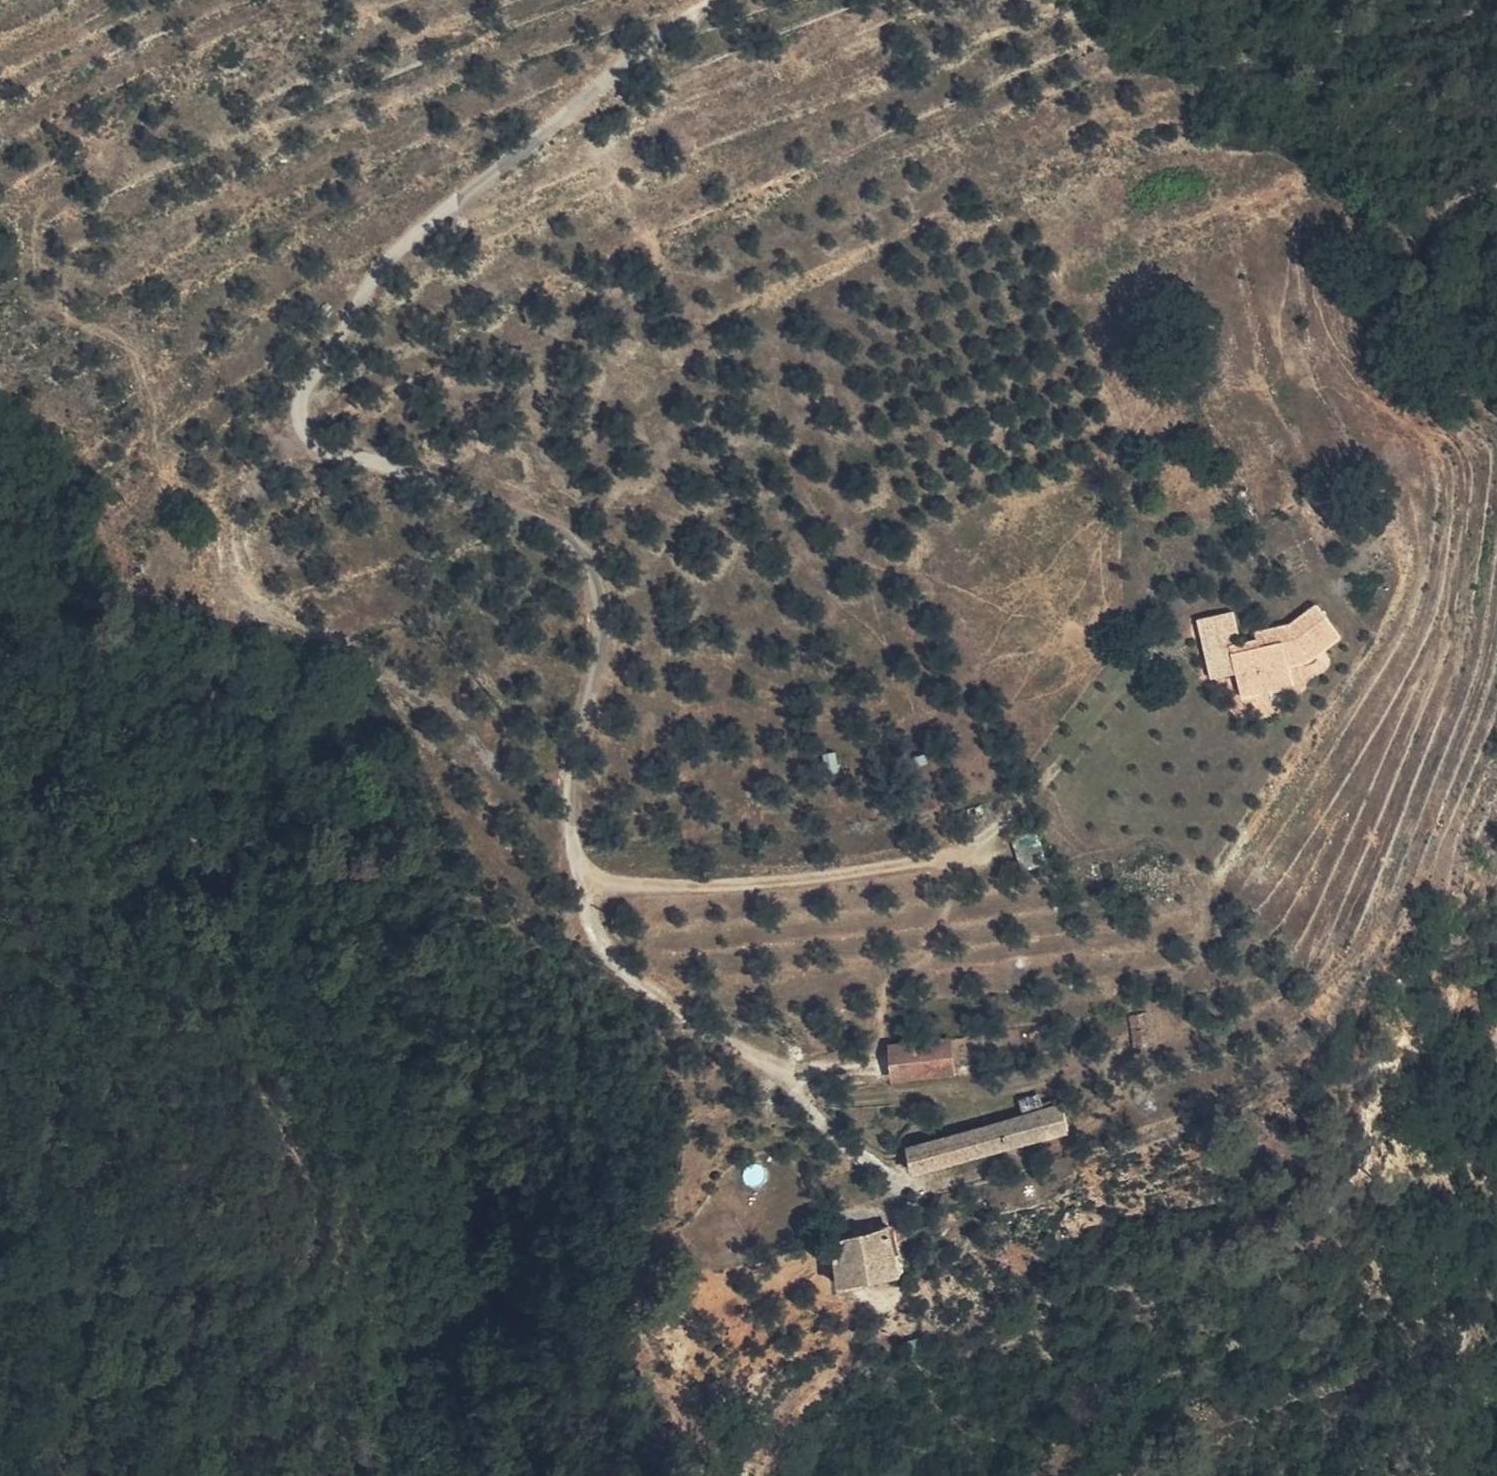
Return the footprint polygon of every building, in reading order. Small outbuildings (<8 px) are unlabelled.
[(1215,645),(1229,706),(1253,700),(1258,723),(1311,712),(1307,692),(1325,689),(1358,664),(1333,632),(1305,653),(1272,660),(1273,667),(1260,670),(1250,637),(1215,645)] [(1039,835),(1015,838),(1018,865),(1041,863),(1039,835)] [(1148,1019),(1130,1024),(1139,1051),(1155,1046),(1148,1019)] [(978,1064),(927,1070),(932,1095),(982,1088),(978,1064)] [(924,1164),(921,1168),(928,1192),(1086,1156),(1092,1155),(1081,1130),(1088,1129),(1085,1119),(1078,1121),(1075,1115),(1059,1119),(1057,1111),(1036,1116),(1041,1134),(924,1164)] [(912,1243),(850,1256),(861,1306),(914,1294),(907,1261),(916,1258),(912,1243)]
